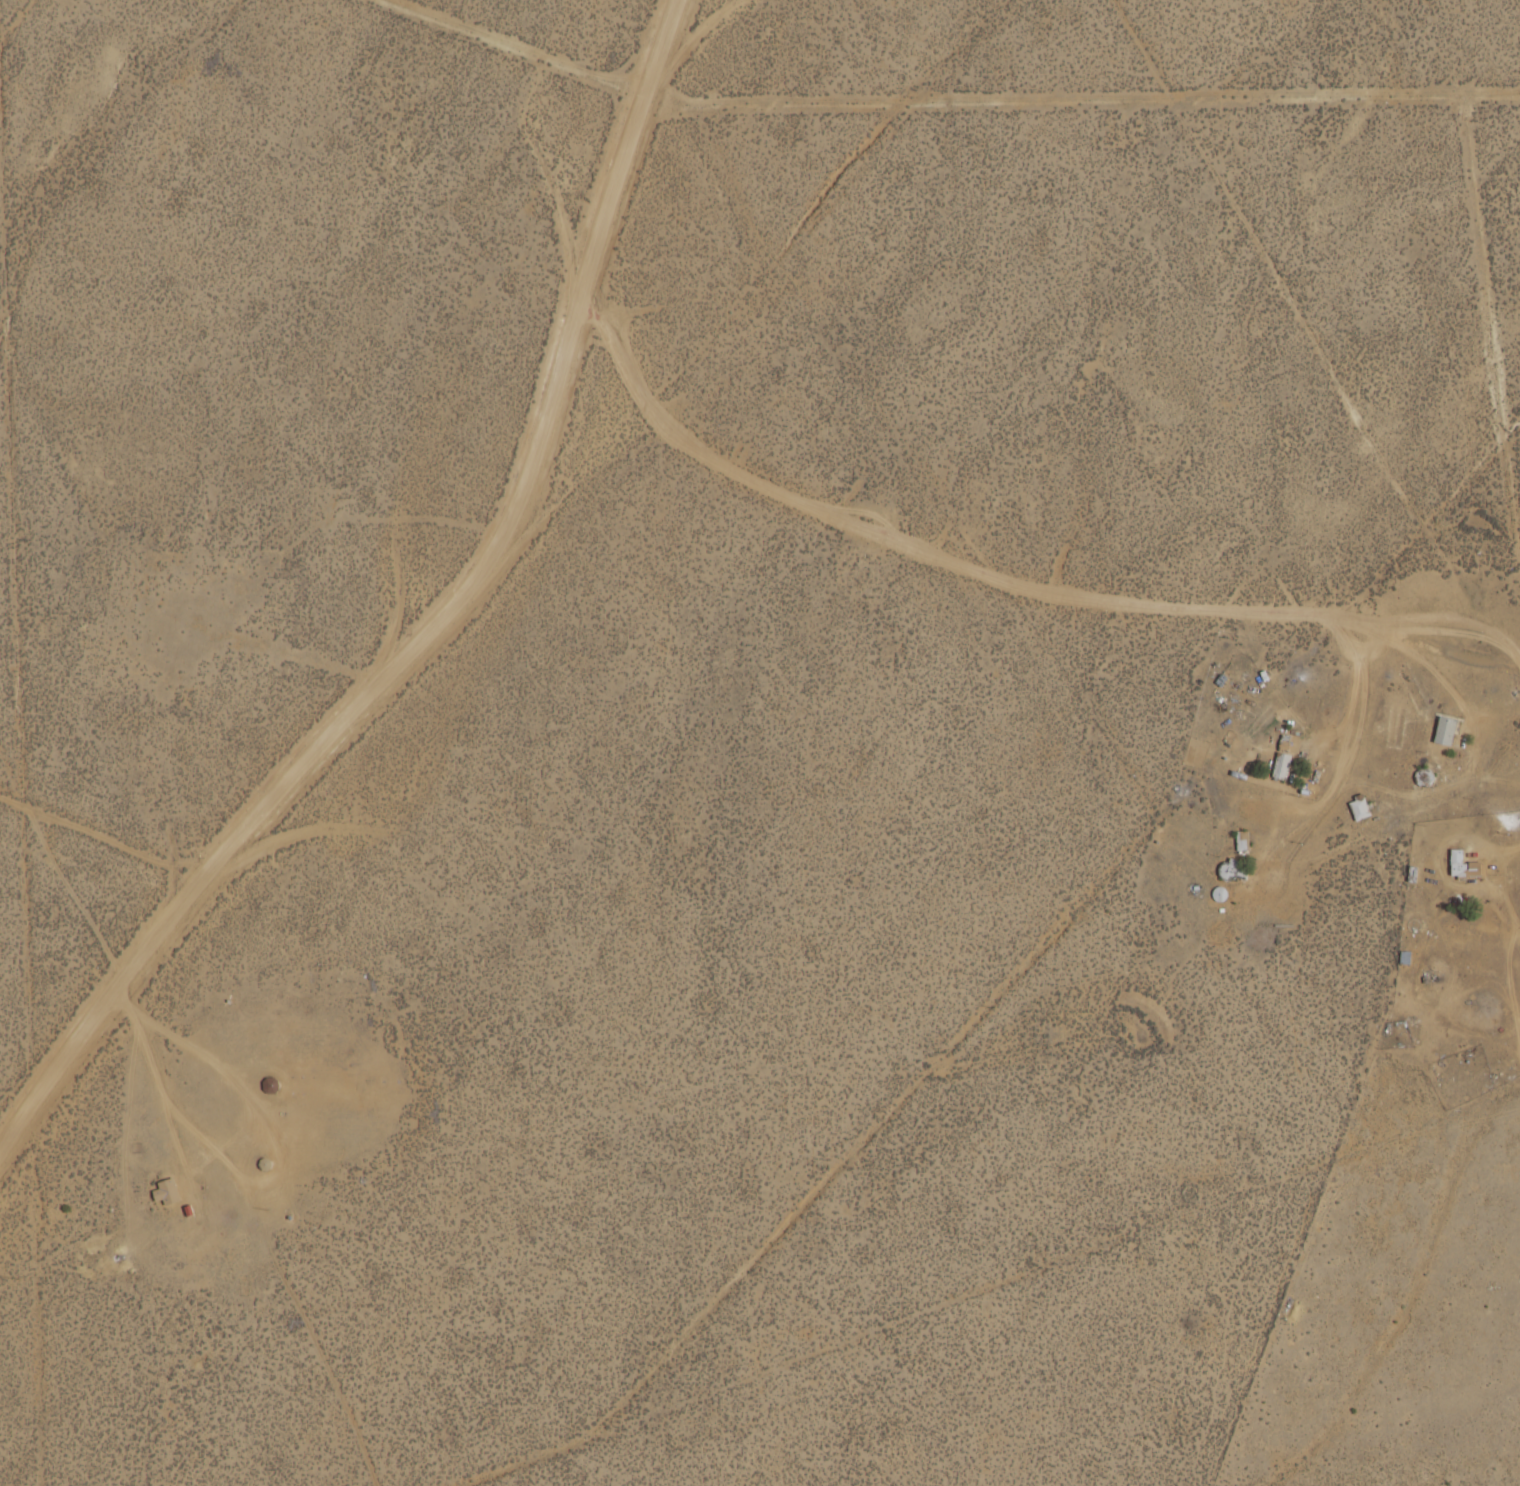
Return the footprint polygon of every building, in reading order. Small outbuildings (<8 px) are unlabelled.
[(1430,743),(1448,747),(1453,721),(1435,717),(1430,743)] [(1283,781),(1289,756),(1274,752),(1268,778),(1283,781)] [(1345,801),(1352,822),(1368,817),(1361,795),(1345,801)] [(1234,832),(1234,850),(1245,850),(1245,832),(1234,832)] [(1477,863),(1460,863),(1460,850),(1448,850),(1448,878),(1477,878),(1477,863)] [(1234,874),(1238,878),(1245,871),(1230,856),(1214,873),(1225,884),(1234,874)] [(1220,897),(1219,890),(1210,891),(1211,899),(1220,897)] [(274,1079),(260,1078),(259,1092),(272,1093),(274,1079)] [(161,1200),(168,1197),(163,1181),(155,1183),(161,1200)]
